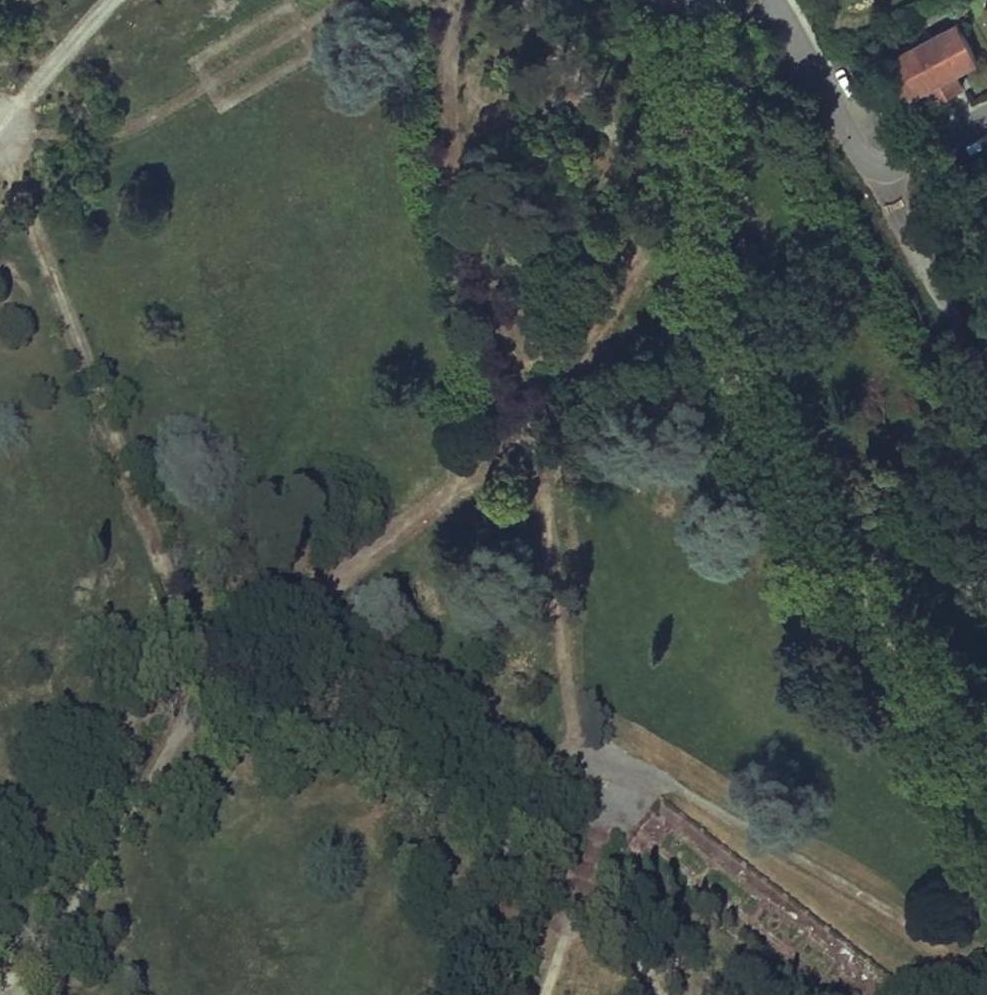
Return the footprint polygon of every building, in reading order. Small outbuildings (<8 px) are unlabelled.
[(977,4),(986,26),(986,0),(977,4)] [(944,12),(928,20),(931,27),(947,19),(944,12)] [(907,30),(932,82),(946,75),(936,55),(943,52),(945,57),(962,48),(947,19),(931,27),(928,20),(907,30)] [(918,89),(932,82),(907,30),(885,41),(889,48),(872,56),(887,85),(904,77),(902,72),(908,69),(918,89)] [(889,48),(885,41),(869,49),(872,56),(889,48)]
